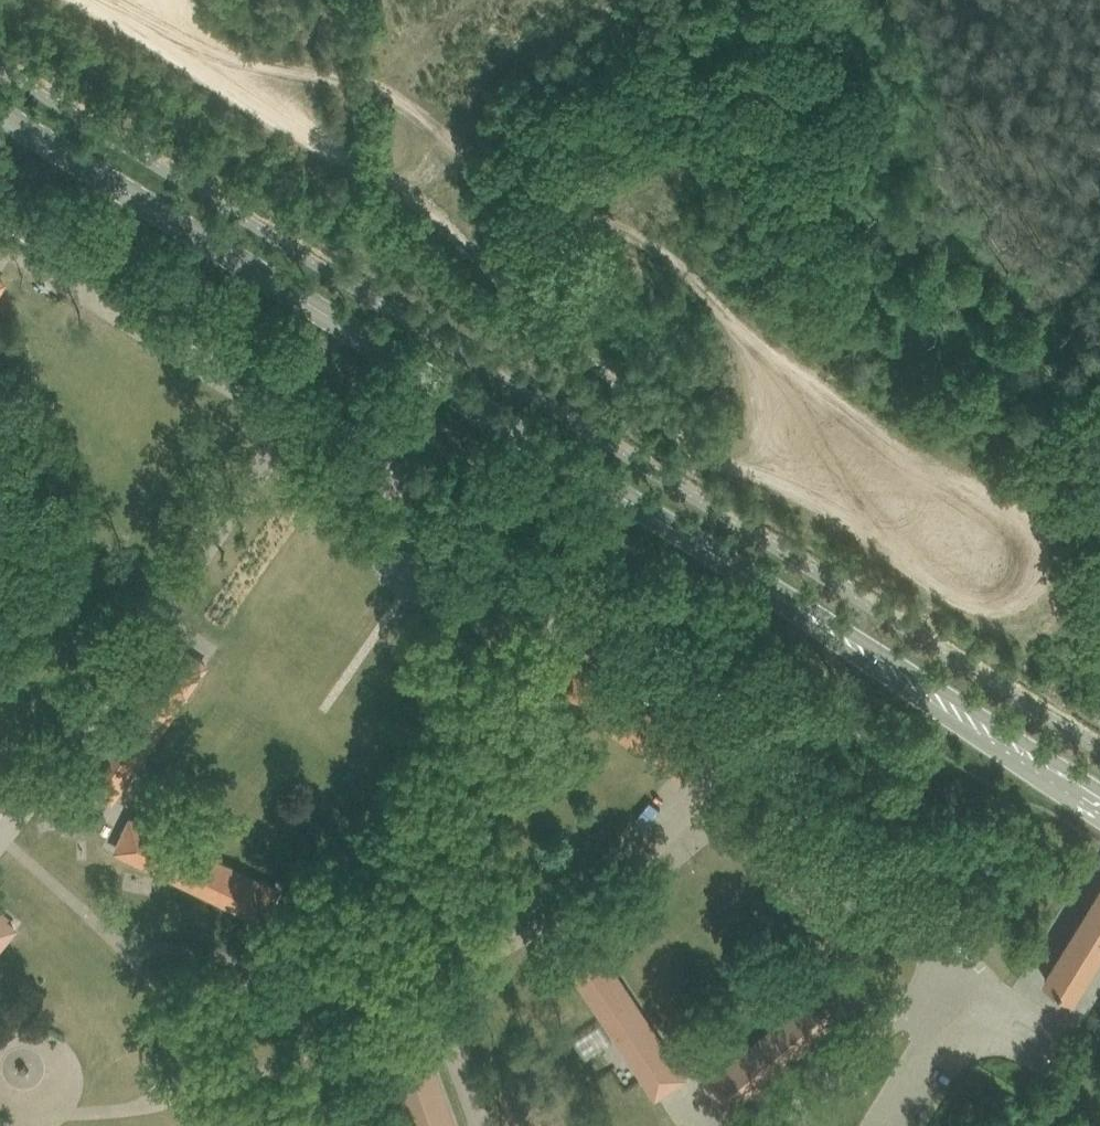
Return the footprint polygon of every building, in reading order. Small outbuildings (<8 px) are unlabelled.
[(85,779),(112,798),(205,664),(178,645),(85,779)] [(549,684),(683,777),(702,750),(567,657),(549,684)] [(117,849),(264,919),(279,890),(131,819),(117,849)] [(1073,996),(1099,953),(1099,889),(1045,978),(1073,996)] [(14,927),(0,916),(0,944),(14,927)] [(565,958),(656,1094),(684,1076),(593,939),(565,958)] [(709,1083),(730,1108),(855,1003),(833,977),(709,1083)] [(419,1125),(454,1125),(420,1032),(389,1043),(419,1125)]
